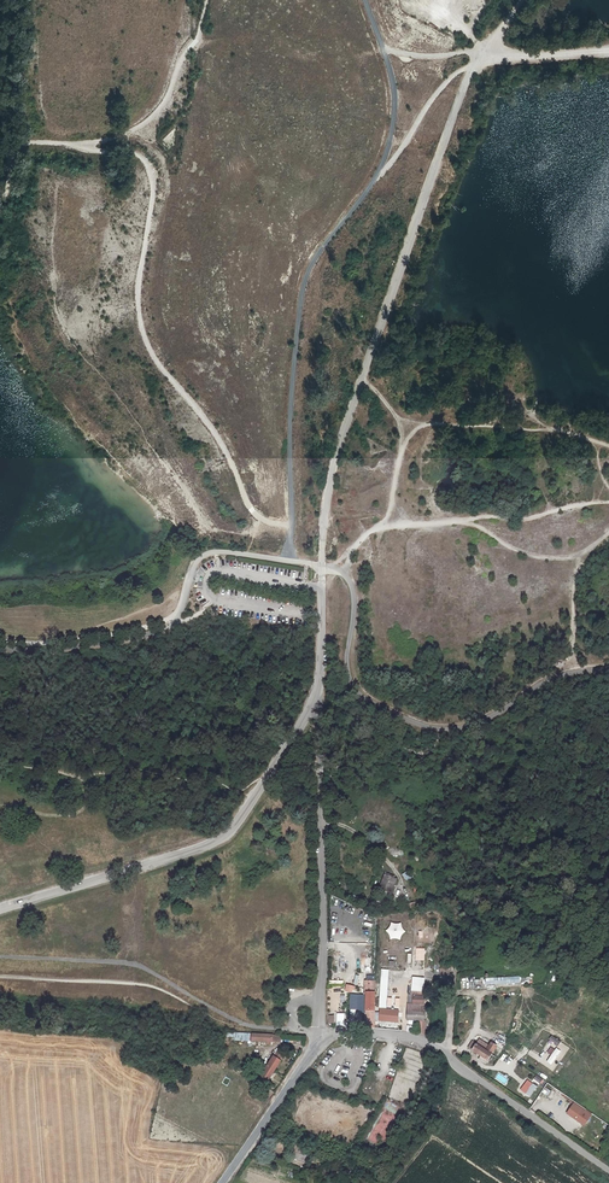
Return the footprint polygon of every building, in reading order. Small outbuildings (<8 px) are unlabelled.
[(253,13),(252,0),(239,0),(240,14),(253,13)] [(272,47),(271,38),(258,38),(259,48),(272,47)] [(340,152),(340,161),(342,161),(342,171),(348,171),(348,152),(340,152)] [(403,875),(407,882),(413,878),(409,871),(403,875)] [(397,879),(385,874),(379,888),(391,893),(397,879)] [(366,900),(353,895),(351,899),(365,904),(366,900)] [(383,905),(371,905),(370,910),(376,911),(376,916),(382,917),(383,905)] [(399,940),(408,932),(400,923),(396,926),(394,924),(386,931),(394,941),(397,937),(399,940)] [(389,970),(382,969),(380,1007),(387,1008),(389,970)] [(510,977),(484,979),(485,985),(506,984),(519,983),(519,976),(510,977)] [(411,977),(410,994),(412,994),(412,1002),(407,1002),(405,1021),(419,1021),(419,1034),(423,1034),(425,978),(411,977)] [(374,1028),(375,981),(366,980),(366,988),(364,988),(364,994),(364,995),(366,995),(365,1012),(365,1027),(374,1028)] [(364,995),(364,994),(350,994),(350,1009),(358,1009),(358,1012),(365,1012),(366,995),(364,995)] [(399,1011),(381,1009),(379,1021),(398,1023),(399,1011)] [(250,1033),(250,1041),(279,1042),(280,1035),(250,1033)] [(561,1042),(551,1036),(548,1041),(557,1047),(561,1042)] [(479,1039),(476,1043),(486,1050),(489,1046),(479,1039)] [(479,1057),(478,1059),(486,1064),(493,1054),(496,1057),(501,1050),(491,1042),(489,1046),(486,1050),(476,1043),(473,1041),(467,1049),(479,1057)] [(551,1055),(547,1061),(551,1064),(561,1052),(556,1048),(555,1050),(551,1055)] [(276,1053),(260,1077),(268,1083),(284,1059),(276,1053)] [(498,1072),(494,1078),(505,1085),(509,1080),(498,1072)] [(536,1075),(533,1079),(539,1083),(542,1080),(536,1075)] [(527,1080),(520,1090),(530,1097),(537,1087),(527,1080)] [(574,1102),(566,1113),(583,1125),(591,1114),(574,1102)] [(368,1139),(381,1146),(397,1117),(385,1110),(368,1139)] [(309,1150),(295,1146),(292,1157),(306,1161),(309,1150)]
